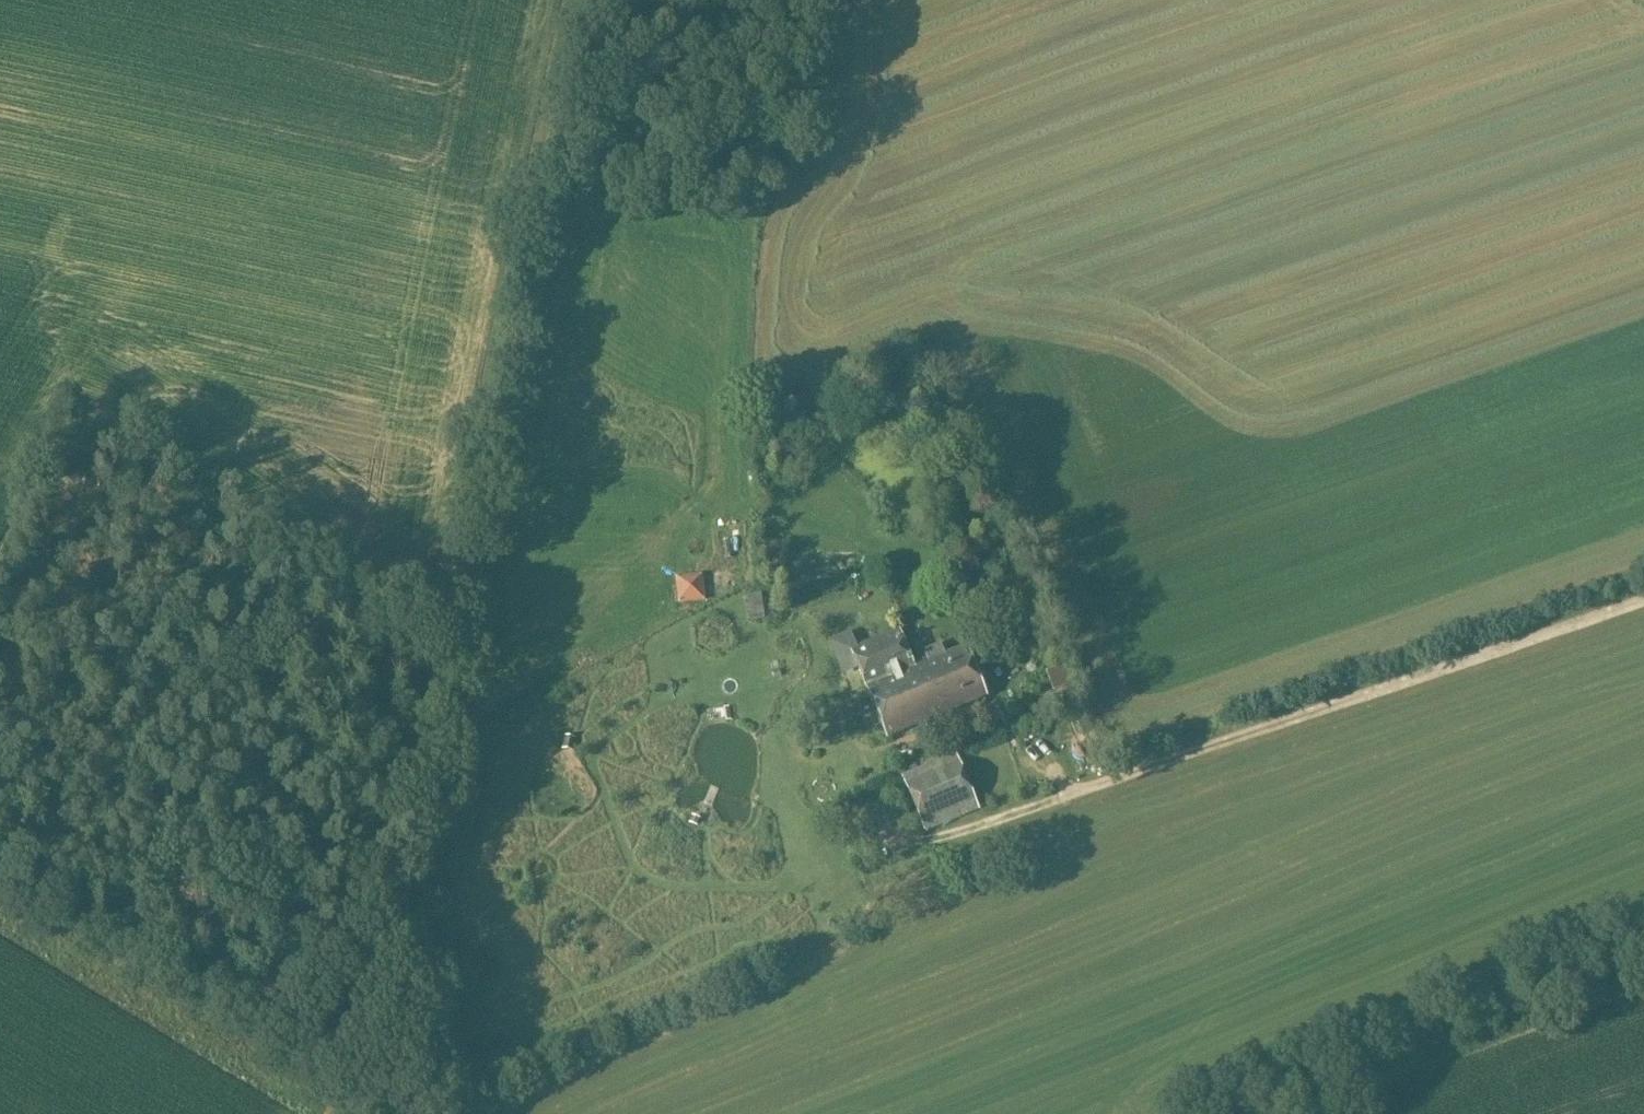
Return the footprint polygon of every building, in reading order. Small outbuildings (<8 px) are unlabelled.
[(752,618),(767,616),(766,593),(750,594),(752,618)] [(966,650),(916,670),(900,633),(852,653),(888,740),(987,700),(966,650)] [(923,830),(979,806),(961,763),(906,786),(923,830)]
